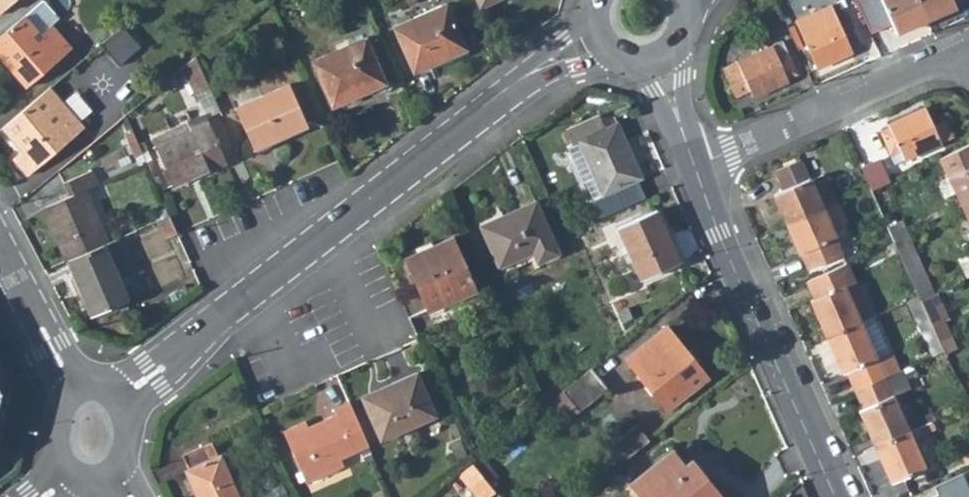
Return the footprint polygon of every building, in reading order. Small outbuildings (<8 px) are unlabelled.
[(62,17),(46,0),(43,0),(0,37),(0,54),(28,86),(73,48),(53,24),(62,17)] [(0,15),(18,0),(0,0),(0,15)] [(478,11),(499,3),(497,0),(473,0),(478,11)] [(916,0),(881,0),(895,31),(925,19),(916,0)] [(925,19),(953,6),(952,2),(956,0),(916,0),(925,19)] [(848,48),(858,44),(839,2),(795,21),(815,67),(850,51),(848,48)] [(436,73),(468,59),(446,8),(392,32),(412,78),(428,71),(434,83),(439,81),(436,73)] [(118,64),(141,45),(124,24),(101,43),(118,64)] [(330,111),(385,87),(366,41),(311,65),(330,111)] [(783,51),(779,42),(769,47),(773,55),(783,51)] [(784,77),(793,72),(783,51),(773,55),(769,47),(723,67),(735,95),(749,89),(751,94),(785,80),(784,77)] [(181,69),(193,97),(210,89),(196,57),(181,69)] [(252,149),(306,125),(288,84),(234,108),(252,149)] [(29,175),(36,169),(86,127),(51,86),(3,127),(23,150),(22,152),(14,158),(29,175)] [(78,89),(68,97),(81,116),(92,108),(78,89)] [(901,148),(904,157),(939,141),(931,123),(923,107),(889,121),(891,124),(882,129),(892,152),(901,148)] [(171,189),(225,165),(203,114),(149,138),(171,189)] [(584,179),(592,197),(634,179),(627,162),(632,161),(615,123),(599,130),(593,117),(562,130),(568,143),(565,144),(581,180),(584,179)] [(952,135),(944,117),(931,123),(939,141),(952,135)] [(968,209),(968,144),(939,157),(949,178),(957,195),(965,211),(968,209)] [(904,157),(901,148),(892,152),(895,161),(904,157)] [(855,167),(865,187),(866,190),(885,182),(874,159),(855,167)] [(770,193),(784,223),(832,202),(820,176),(807,182),(795,160),(772,170),(780,188),(770,193)] [(627,162),(634,179),(639,177),(632,161),(627,162)] [(111,244),(87,192),(100,186),(93,170),(66,183),(72,198),(47,210),(71,263),(111,244)] [(941,202),(957,195),(949,178),(933,185),(941,202)] [(828,230),(842,223),(832,202),(784,223),(806,269),(839,254),(828,230)] [(536,270),(558,260),(535,208),(499,223),(501,226),(480,236),(497,275),(531,260),(536,270)] [(638,280),(677,262),(653,209),(614,227),(638,280)] [(176,232),(169,216),(157,221),(165,237),(176,232)] [(905,239),(896,221),(883,227),(890,241),(891,245),(905,239)] [(917,300),(931,294),(905,239),(891,245),(915,295),(917,300)] [(71,263),(95,316),(133,299),(116,263),(128,257),(119,240),(111,244),(71,263)] [(429,317),(478,296),(455,242),(406,263),(429,317)] [(954,260),(963,278),(968,275),(968,253),(954,260)] [(860,284),(852,280),(844,262),(804,280),(813,299),(809,300),(825,336),(858,321),(869,316),(874,314),(860,284)] [(917,300),(927,323),(941,316),(945,314),(935,292),(931,294),(917,300)] [(902,301),(927,356),(940,350),(927,323),(917,300),(915,295),(902,301)] [(858,321),(875,360),(886,355),(869,316),(858,321)] [(940,350),(940,351),(943,355),(956,349),(941,316),(927,323),(940,350)] [(886,355),(875,360),(858,321),(825,336),(841,371),(847,369),(856,389),(894,371),(886,355)] [(667,406),(705,377),(666,328),(628,358),(667,406)] [(960,357),(956,349),(943,355),(947,363),(960,357)] [(591,367),(563,390),(579,410),(608,387),(591,367)] [(7,403),(11,388),(0,368),(0,402),(7,403)] [(893,398),(907,391),(895,370),(894,371),(856,389),(864,407),(859,409),(875,445),(908,430),(893,398)] [(380,446),(436,421),(417,380),(362,404),(380,446)] [(563,421),(576,411),(560,392),(548,402),(563,421)] [(343,465),(371,452),(352,409),(336,416),(339,420),(312,433),(309,427),(287,437),(309,488),(346,471),(343,465)] [(923,438),(936,432),(931,420),(918,426),(923,438)] [(656,436),(644,422),(616,445),(627,459),(656,436)] [(892,481),(924,466),(908,430),(875,445),(892,481)] [(224,464),(217,449),(186,463),(193,478),(190,479),(199,496),(241,496),(226,463),(224,464)] [(684,469),(671,452),(633,481),(645,496),(652,496),(655,495),(657,496),(719,496),(692,463),(684,469)]
